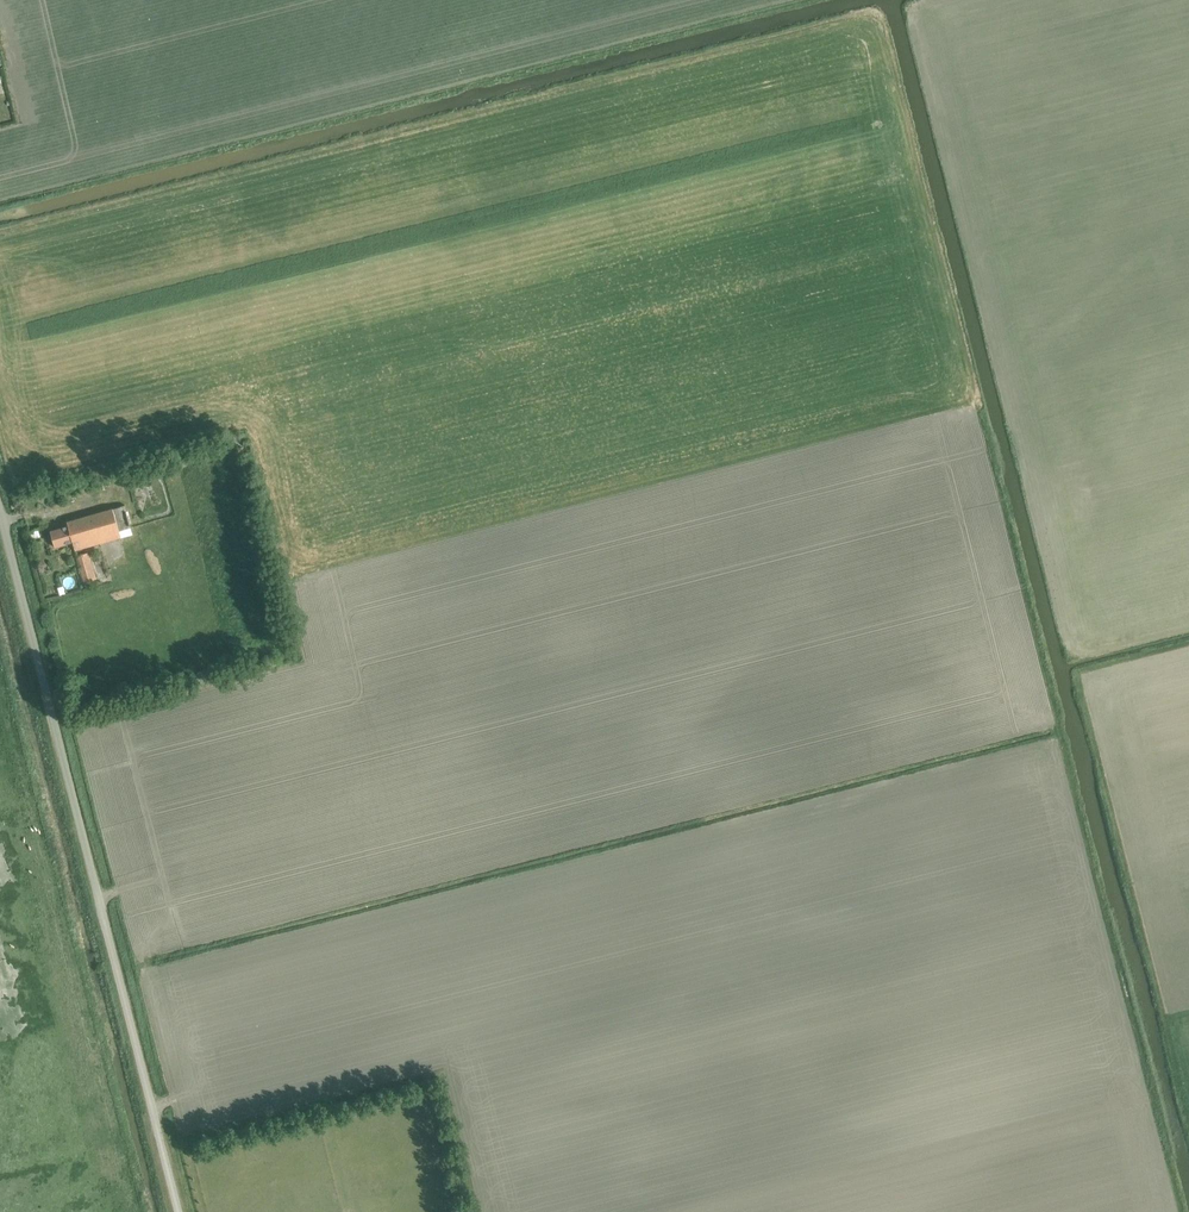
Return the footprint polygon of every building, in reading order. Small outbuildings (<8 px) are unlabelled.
[(73,544),(75,552),(121,539),(119,533),(131,529),(125,507),(67,524),(68,528),(50,533),(55,549),(73,544)] [(97,549),(91,550),(94,562),(100,560),(97,549)] [(77,558),(85,584),(96,581),(89,555),(77,558)]
